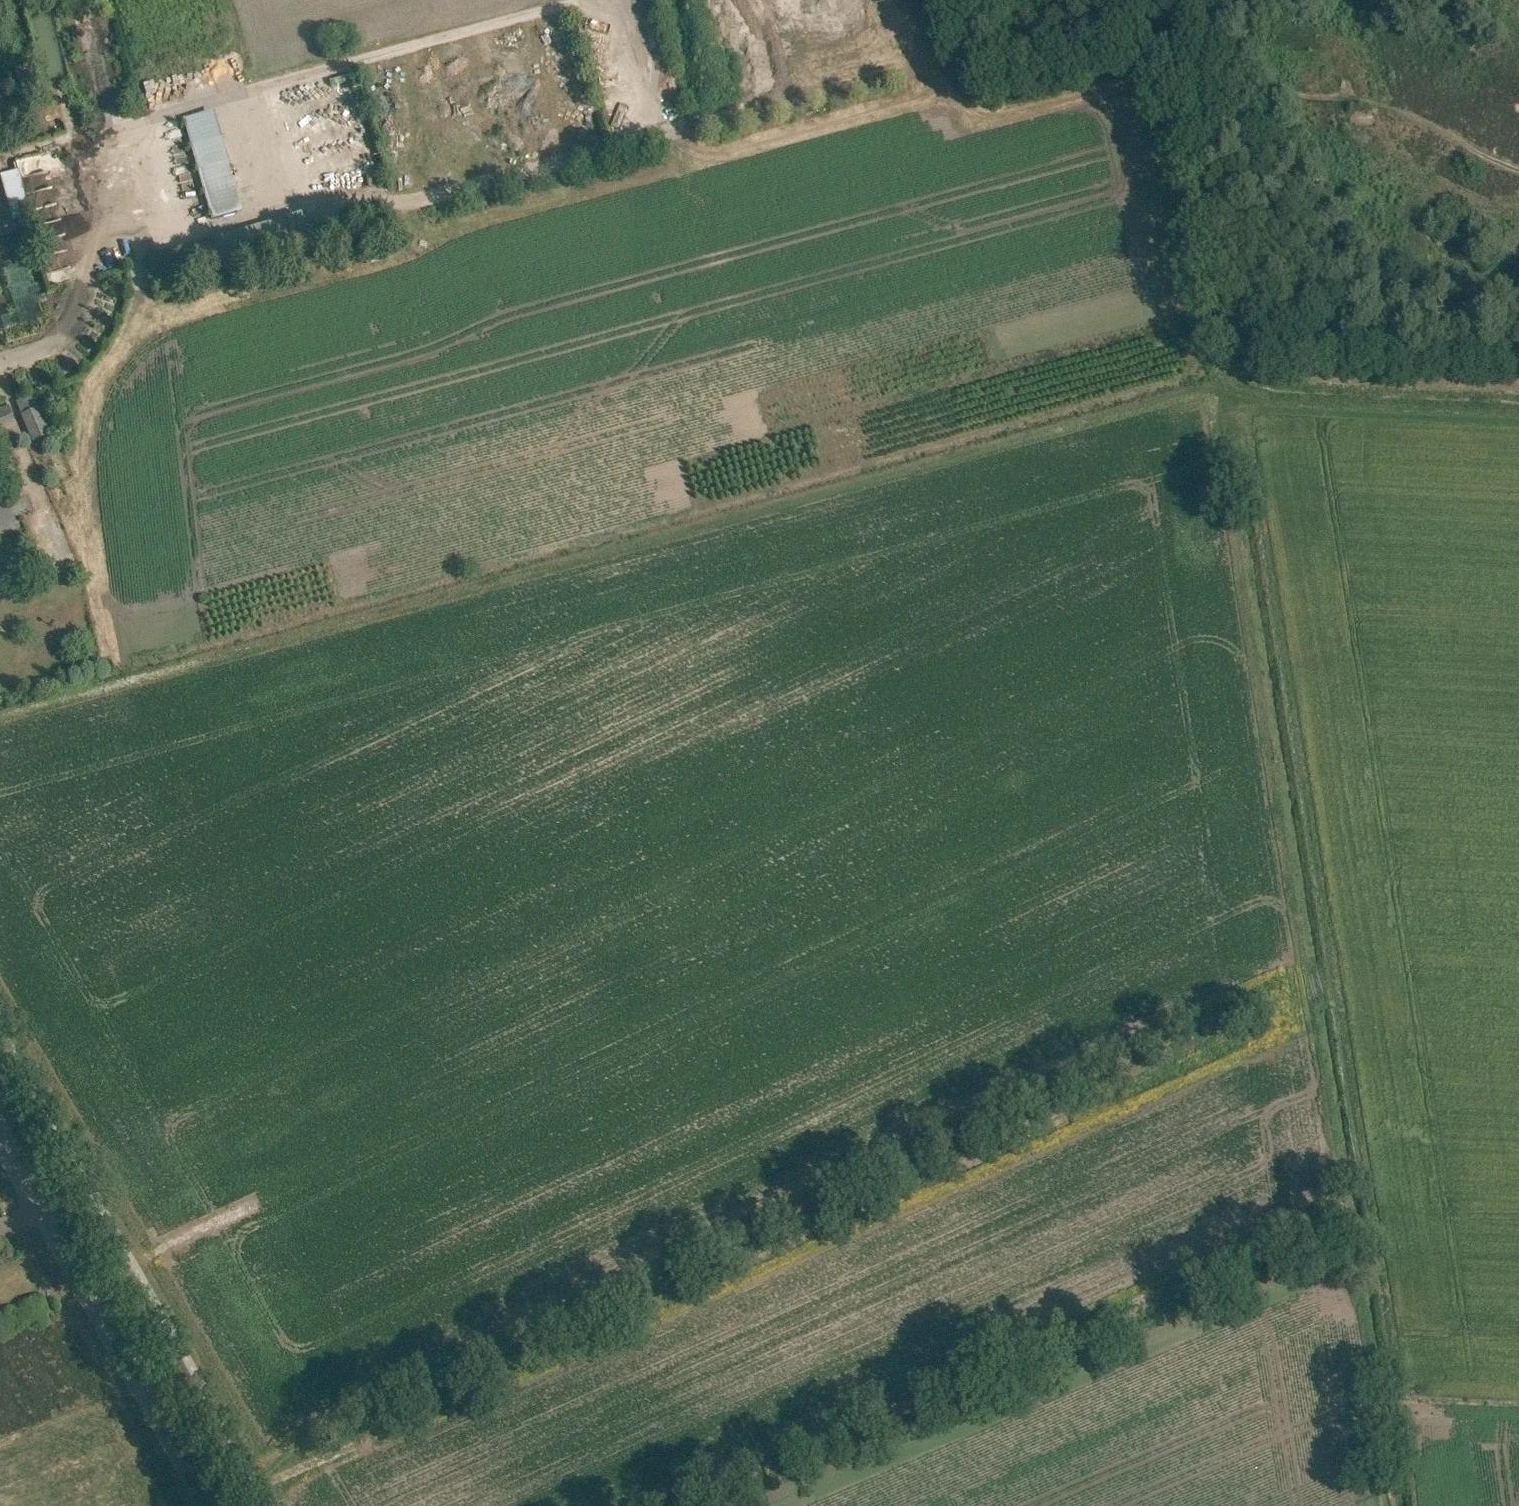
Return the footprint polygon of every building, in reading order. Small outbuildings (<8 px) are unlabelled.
[(594,8),(590,16),(611,25),(614,17),(594,8)] [(237,213),(209,113),(184,119),(212,221),(237,213)] [(395,114),(382,117),(386,134),(399,131),(395,114)] [(27,171),(52,165),(48,148),(23,154),(27,171)] [(17,170),(0,175),(0,180),(11,223),(30,219),(17,170)] [(35,262),(17,263),(18,290),(22,290),(22,301),(36,301),(35,262)] [(19,415),(13,400),(0,406),(0,422),(19,415)] [(50,402),(26,412),(36,437),(60,427),(50,402)]
